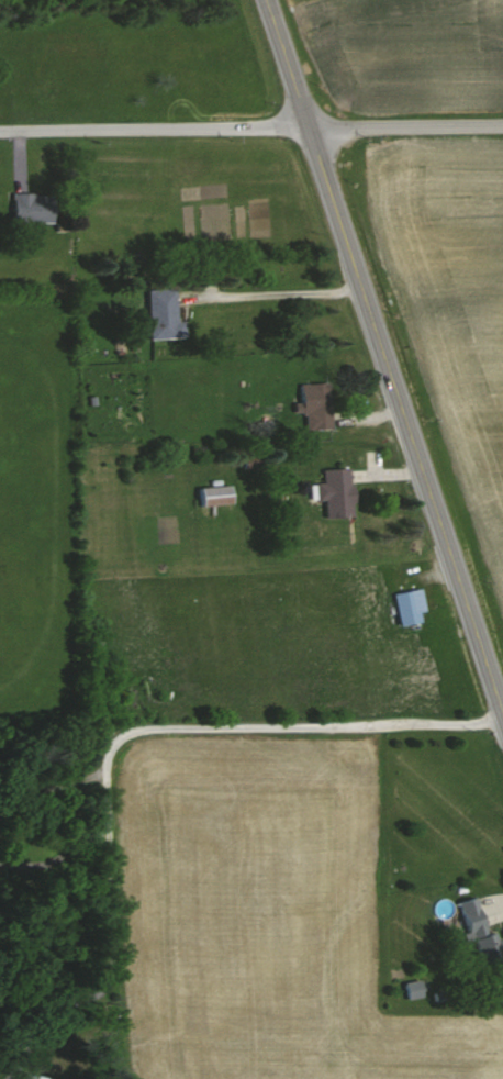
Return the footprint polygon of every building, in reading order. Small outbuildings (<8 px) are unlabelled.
[(49,223),(49,193),(10,193),(10,223),(49,223)] [(144,339),(173,339),(173,289),(144,289),(144,339)] [(300,428),(328,428),(328,382),(300,382),(300,428)] [(322,518),(350,517),(348,468),(320,469),(320,483),(313,483),(314,500),(322,500),(322,518)] [(197,486),(197,505),(227,505),(227,486),(197,486)] [(423,610),(418,588),(391,594),(395,616),(423,610)] [(456,902),(466,940),(473,939),(480,965),(500,960),(493,932),(483,934),(473,898),(456,902)] [(401,983),(404,999),(419,996),(417,980),(401,983)]
